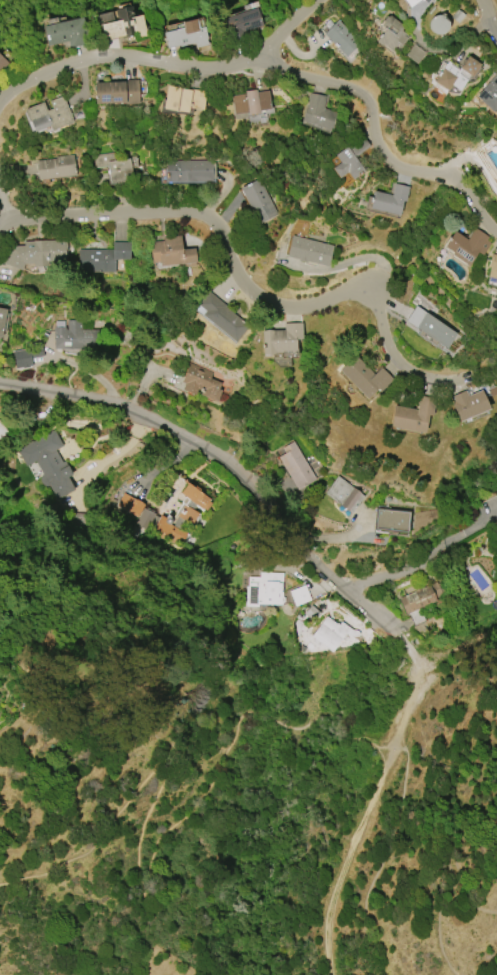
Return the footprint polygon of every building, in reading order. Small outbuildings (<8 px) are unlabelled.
[(142,14),(148,37),(136,40),(134,33),(133,33),(134,36),(125,39),(124,35),(104,41),(99,25),(103,24),(100,14),(111,11),(114,21),(117,20),(114,9),(116,9),(115,6),(128,3),(129,6),(131,6),(133,16),(142,14)] [(223,18),(230,38),(263,26),(256,6),(223,18)] [(390,15),(403,26),(400,30),(408,36),(394,52),(384,44),(381,44),(376,41),(386,28),(382,25),(384,22),(383,21),(386,16),(388,17),(390,15)] [(447,17),(431,15),(429,32),(445,34),(447,17)] [(43,25),(82,17),(87,44),(69,48),(67,40),(47,45),(43,25)] [(194,41),(167,48),(163,33),(175,29),(174,25),(182,23),(181,22),(196,18),(196,20),(200,19),(203,28),(205,27),(209,45),(196,48),(194,41)] [(345,57),(323,34),(338,19),(360,43),(345,57)] [(412,44),(424,53),(416,64),(404,54),(412,44)] [(8,63),(0,71),(0,56),(8,63)] [(447,91),(433,81),(447,61),(454,66),(455,64),(460,67),(467,56),(480,64),(471,77),(469,76),(459,91),(451,85),(447,91)] [(476,96),(496,72),(496,110),(496,109),(493,112),(476,96)] [(121,80),(138,79),(139,104),(124,105),(124,103),(94,104),(93,82),(120,81),(121,80)] [(205,92),(202,111),(189,108),(188,113),(163,109),(167,85),(205,92)] [(267,90),(270,108),(258,110),(259,112),(248,114),(248,112),(245,112),(246,117),(234,119),(231,96),(245,94),(244,91),(256,90),(256,92),(267,90)] [(34,132),(30,121),(28,122),(24,110),(24,109),(43,102),(43,103),(49,101),(48,97),(60,93),(62,98),(63,97),(72,123),(51,131),(49,126),(34,132)] [(336,133),(321,128),(321,129),(311,126),(312,124),(301,121),(306,107),(307,108),(310,93),(325,96),(323,109),(342,115),(336,133)] [(333,155),(361,135),(369,146),(354,157),(364,171),(350,181),(345,173),(336,178),(330,168),(338,163),(333,155)] [(93,155),(118,152),(119,160),(130,158),(130,157),(136,156),(138,168),(131,168),(132,180),(111,183),(108,166),(95,168),(93,155)] [(75,175),(37,180),(35,161),(55,158),(55,157),(73,154),(75,175)] [(214,182),(167,182),(167,161),(212,161),(212,163),(215,163),(215,178),(213,178),(214,182)] [(277,215),(260,179),(240,189),(258,224),(277,215)] [(399,214),(369,208),(373,190),(391,194),(393,183),(409,187),(405,202),(402,201),(399,214)] [(454,231),(467,240),(474,229),(488,237),(486,241),(490,243),(482,255),(477,252),(467,266),(450,255),(452,253),(443,247),(454,231)] [(196,262),(160,266),(160,262),(151,263),(149,242),(163,241),(162,237),(180,235),(182,250),(195,248),(196,262)] [(290,235),(332,245),(326,266),(285,256),(290,235)] [(22,270),(0,263),(0,251),(1,247),(24,246),(24,242),(65,240),(67,261),(47,262),(47,266),(35,266),(34,263),(24,263),(22,270)] [(114,272),(78,272),(78,250),(111,250),(111,242),(130,242),(130,260),(114,260),(114,272)] [(492,254),(496,255),(496,283),(494,282),(495,278),(488,276),(491,262),(490,262),(492,254)] [(235,342),(202,315),(205,311),(196,304),(208,291),(224,304),(223,306),(248,326),(235,342)] [(415,306),(456,334),(446,349),(437,343),(437,344),(431,340),(432,339),(429,337),(428,338),(404,322),(415,306)] [(81,329),(101,329),(101,349),(53,349),(53,327),(65,327),(65,329),(67,329),(67,320),(81,320),(81,329)] [(263,354),(262,330),(284,330),(284,323),(302,322),(302,339),(295,339),(295,351),(273,351),(273,354),(263,354)] [(42,357),(42,348),(14,350),(15,368),(32,367),(31,357),(42,357)] [(368,399),(339,370),(355,354),(374,374),(381,367),(392,378),(379,391),(377,389),(368,399)] [(189,363),(213,373),(211,379),(220,383),(218,389),(221,390),(216,401),(200,394),(201,391),(198,389),(195,394),(183,389),(185,383),(181,381),(189,363)] [(489,408),(458,421),(450,402),(452,402),(450,396),(465,390),(467,395),(481,390),(489,408)] [(425,433),(390,426),(393,405),(416,410),(419,396),(435,399),(431,415),(428,415),(425,433)] [(8,432),(0,438),(0,421),(8,432)] [(74,490),(68,477),(71,475),(57,449),(62,447),(54,430),(16,449),(25,467),(35,462),(54,500),(74,490)] [(292,441),(315,480),(296,490),(277,457),(284,453),(281,448),(292,441)] [(364,496),(351,514),(324,494),(337,476),(364,496)] [(216,499),(198,522),(201,524),(195,532),(173,515),(186,497),(180,492),(189,481),(202,491),(203,490),(216,499)] [(144,504),(137,516),(116,506),(123,493),(144,504)] [(375,507),(410,511),(408,534),(373,530),(375,507)] [(156,513),(147,526),(140,520),(148,508),(156,513)] [(183,543),(165,535),(163,538),(158,536),(160,532),(154,529),(161,515),(172,520),(170,524),(188,533),(183,543)] [(281,605),(258,603),(258,606),(245,605),(246,585),(248,585),(248,576),(259,577),(259,572),(283,573),(281,605)] [(399,598),(415,592),(413,589),(420,586),(421,588),(436,582),(441,594),(434,597),(436,601),(419,607),(419,608),(405,614),(399,598)] [(289,591),(304,585),(310,599),(309,600),(310,602),(305,604),(304,602),(295,606),(289,591)] [(311,605),(320,613),(312,621),(303,614),(311,605)] [(326,616),(338,625),(341,622),(352,630),(353,629),(356,632),(358,634),(358,635),(357,635),(355,636),(354,636),(353,636),(352,636),(351,636),(350,636),(349,635),(348,635),(347,634),(345,633),(331,652),(319,643),(317,645),(311,641),(313,638),(311,637),(326,616)]
